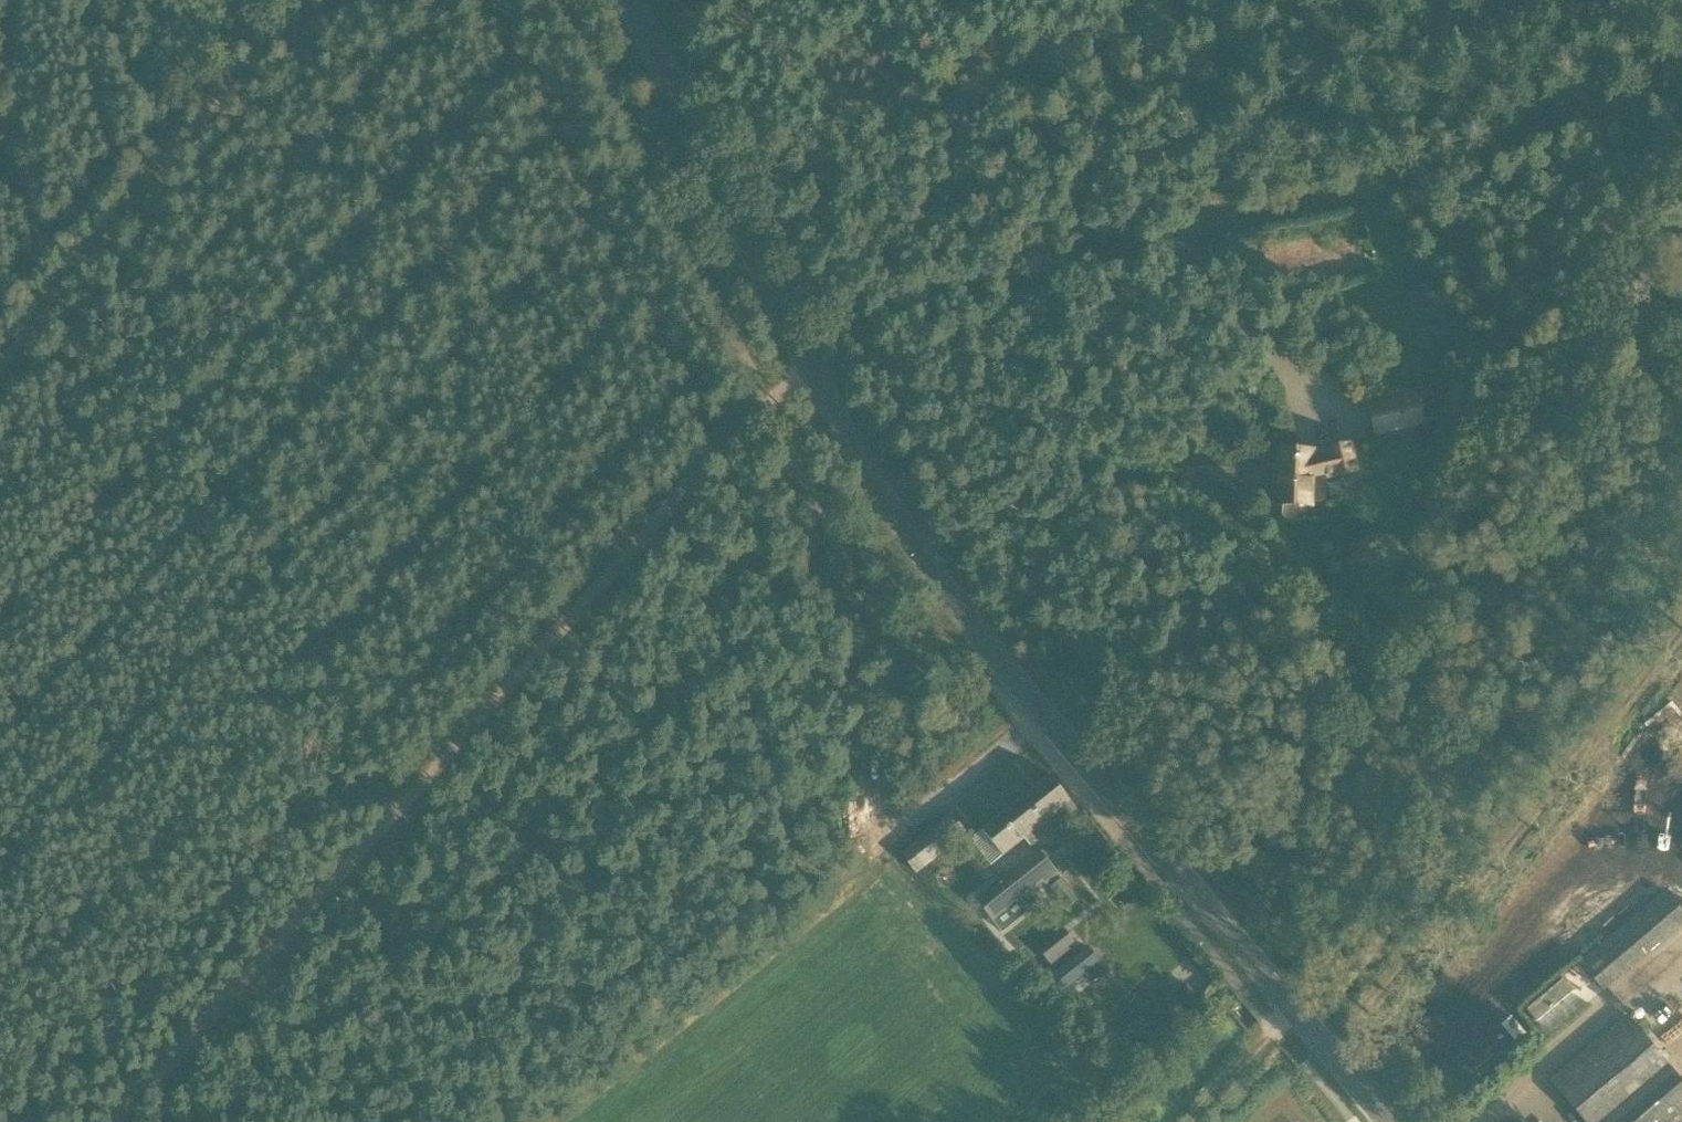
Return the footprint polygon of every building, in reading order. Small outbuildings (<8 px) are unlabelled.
[(1424,423),(1423,422),(1437,419),(1431,394),(1418,397),(1369,408),(1375,434),(1424,423)] [(1312,461),(1312,453),(1281,451),(1280,470),(1275,470),(1274,486),(1280,486),(1279,504),(1284,505),(1283,516),(1286,519),(1303,520),(1306,517),(1307,508),(1314,508),(1314,503),(1322,503),(1325,501),(1326,476),(1333,474),(1334,480),(1360,473),(1352,444),(1334,448),(1336,456),(1312,461)] [(1050,776),(981,831),(1002,857),(1024,839),(1030,847),(1047,834),(1041,826),(1071,802),(1050,776)] [(901,854),(916,874),(967,835),(952,814),(901,854)] [(978,900),(993,921),(1044,883),(1046,886),(1060,876),(1040,850),(989,888),(991,891),(978,900)] [(1578,972),(1614,1013),(1681,954),(1681,917),(1664,897),(1578,972)] [(1065,926),(1037,949),(1052,966),(1079,944),(1065,926)] [(1088,948),(1053,976),(1053,977),(1064,990),(1085,975),(1092,984),(1107,973),(1088,948)] [(1563,979),(1525,1011),(1535,1023),(1573,991),(1563,979)] [(1552,1081),(1586,1121),(1681,1121),(1681,1080),(1628,1016),(1568,1067),(1552,1081)]
